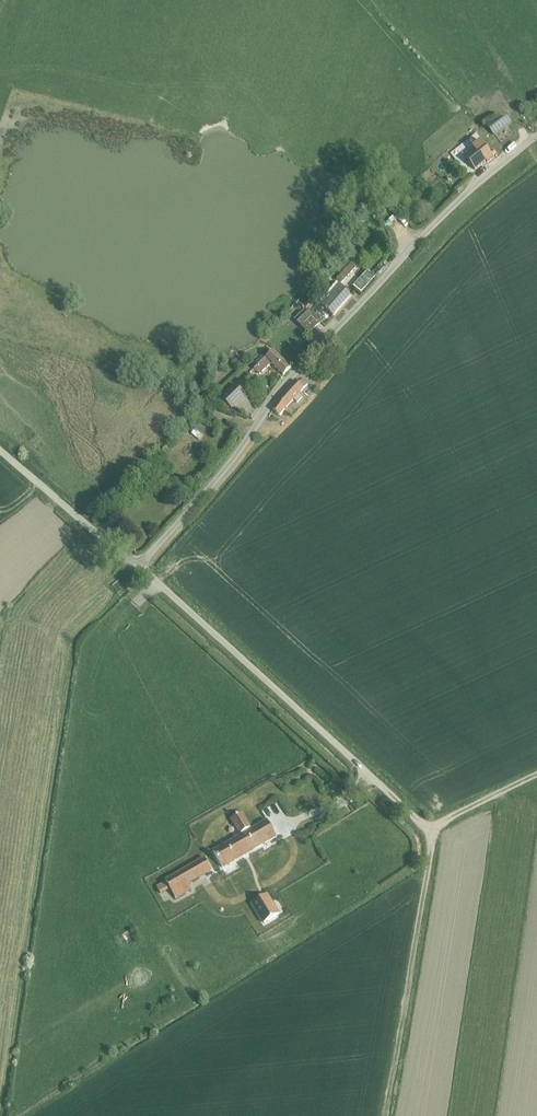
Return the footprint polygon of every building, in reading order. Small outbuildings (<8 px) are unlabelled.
[(486,126),(495,138),(513,124),(505,117),(486,126)] [(466,159),(476,172),(487,163),(488,164),(495,159),(493,157),(497,154),(494,151),(491,154),(481,142),(473,148),(475,151),(466,159)] [(343,273),(336,280),(341,285),(358,267),(349,258),(338,269),(343,273)] [(354,287),(362,295),(377,278),(368,270),(354,287)] [(326,309),(334,317),(351,297),(335,282),(317,303),(311,297),(303,307),(308,312),(310,313),(311,311),(314,308),(321,314),(323,311),(324,312),(326,309)] [(310,313),(308,312),(298,323),(309,334),(322,322),(311,311),(310,313)] [(255,370),(260,375),(272,364),(284,376),(292,368),(291,368),(287,364),(274,351),(255,370)] [(334,358),(328,353),(316,365),(322,370),(334,358)] [(246,362),(241,357),(237,362),(236,361),(232,365),(238,370),(246,362)] [(279,401),(274,410),(280,416),(294,400),(298,403),(303,398),(300,395),(304,390),(304,389),(309,384),(303,379),(299,384),(296,381),(285,393),(279,401)] [(228,405),(232,409),(244,397),(239,392),(241,390),(236,385),(219,402),(225,408),(228,405)] [(214,424),(204,419),(202,423),(212,428),(214,424)] [(204,435),(196,429),(192,433),(200,439),(204,435)] [(208,857),(217,873),(278,839),(269,823),(254,831),(244,814),(232,821),(242,837),(208,857)] [(201,868),(197,861),(191,864),(194,871),(201,868)] [(266,897),(252,907),(266,926),(280,916),(266,897)]
